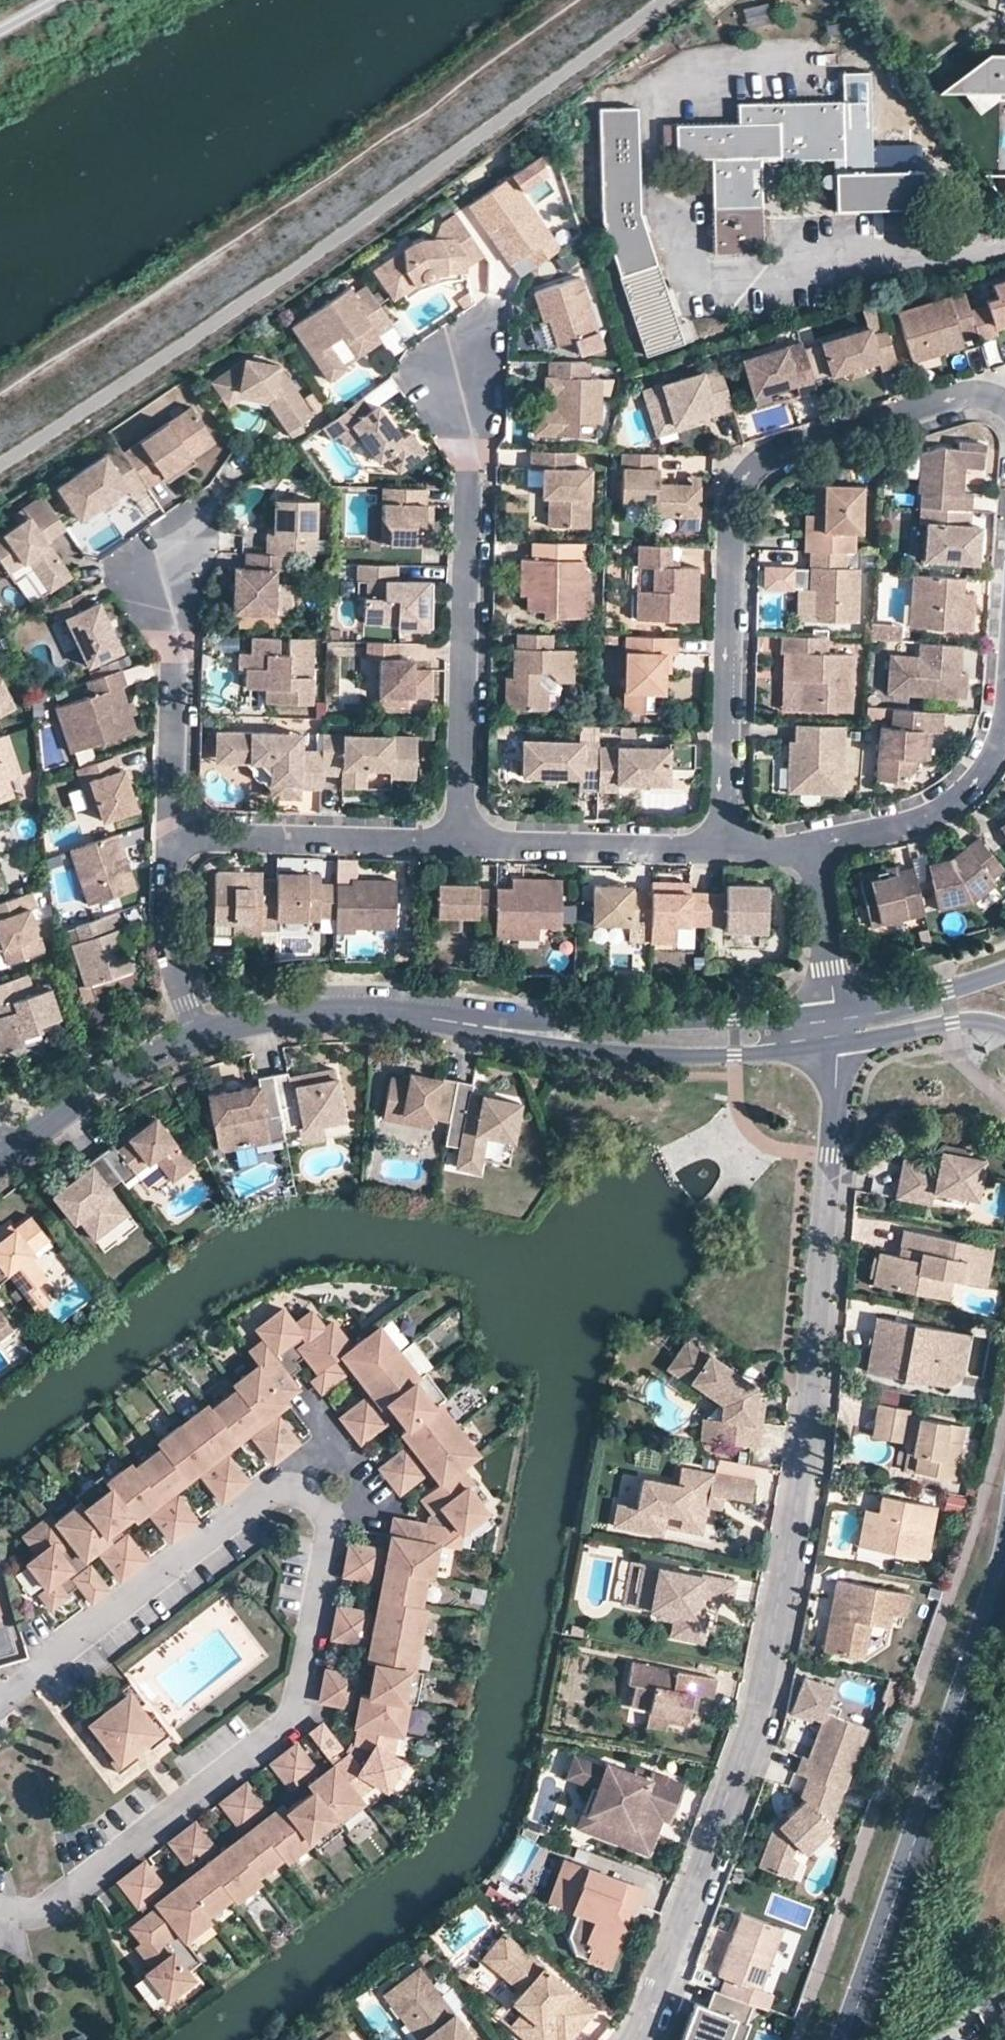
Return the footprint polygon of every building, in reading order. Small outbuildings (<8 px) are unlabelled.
[(743,10),(749,30),(773,23),(767,3),(743,10)] [(989,52),(957,76),(968,90),(978,104),(997,91),(1004,91),(1004,52),(989,52)] [(738,103),(738,122),(779,122),(780,158),(843,157),(844,170),(871,170),(869,71),(841,72),(842,100),(738,103)] [(968,90),(957,76),(938,90),(968,90)] [(636,99),(598,99),(600,213),(642,349),(681,336),(637,202),(636,99)] [(779,122),(738,122),(676,124),(662,124),(663,158),(676,158),(711,156),(714,252),(762,251),(761,165),(780,165),(780,158),(779,122)] [(898,149),(898,169),(923,169),(923,149),(914,144),(907,144),(898,149)] [(532,158),(469,203),(489,232),(498,226),(520,256),(525,252),(534,265),(558,248),(519,191),(543,174),(532,158)] [(898,169),(871,170),(844,170),(834,170),(835,209),(924,207),(923,169),(898,169)] [(484,253),(456,212),(441,222),(434,237),(417,239),(373,268),(387,290),(404,279),(419,269),(432,266),(461,269),(466,265),(484,253)] [(422,277),(433,274),(460,277),(461,269),(432,266),(419,269),(404,279),(408,285),(422,277)] [(596,331),(578,275),(532,290),(541,320),(542,321),(552,318),(553,322),(549,323),(555,344),(596,331)] [(992,282),(996,296),(986,299),(988,304),(970,309),(977,333),(978,338),(997,332),(996,327),(1004,324),(1004,278),(992,282)] [(393,323),(366,284),(354,293),(349,286),(291,325),(322,369),(338,358),(328,344),(343,334),(358,356),(380,340),(376,335),(393,323)] [(977,333),(970,309),(964,290),(896,311),(911,360),(937,352),(935,346),(961,338),(977,333)] [(555,344),(549,323),(553,322),(552,318),(542,321),(541,320),(537,321),(545,346),(550,345),(555,344)] [(869,326),(820,341),(830,374),(844,369),(854,366),(878,359),(881,369),(897,364),(886,328),(871,333),(869,326)] [(937,352),(963,344),(961,338),(935,346),(937,352)] [(816,388),(801,340),(742,358),(753,393),(796,381),(799,393),(816,388)] [(278,362),(243,358),(215,377),(228,396),(237,390),(272,394),(279,405),(273,409),(287,430),(292,437),(300,431),(295,424),(312,412),(278,362)] [(345,368),(338,358),(322,369),(329,379),(345,368)] [(601,377),(590,377),(590,361),(549,360),(549,376),(557,376),(556,392),(561,397),(561,409),(556,409),(540,409),(535,414),(534,429),(539,434),(577,435),(578,420),(600,421),(601,377)] [(732,406),(720,365),(642,388),(651,418),(670,412),(675,428),(698,421),(696,415),(702,414),(702,412),(700,406),(710,403),(713,411),(713,412),(732,406)] [(856,372),(854,366),(844,369),(846,375),(856,372)] [(556,392),(557,376),(549,376),(545,376),(545,392),(556,392)] [(371,408),(361,396),(337,414),(346,427),(352,423),(379,459),(387,453),(400,471),(426,452),(411,431),(403,437),(382,409),(376,414),(371,408)] [(382,409),(377,403),(371,408),(376,414),(382,409)] [(713,411),(710,403),(700,406),(702,412),(702,414),(713,411)] [(209,432),(191,405),(123,451),(147,485),(147,486),(180,463),(175,455),(209,432)] [(215,440),(209,432),(175,455),(180,463),(215,440)] [(921,489),(920,505),(970,509),(971,491),(961,491),(962,480),(956,480),(956,472),(962,473),(963,463),(983,465),(985,441),(957,439),(957,446),(938,444),(921,450),(919,475),(918,489),(921,489)] [(123,451),(118,443),(55,487),(77,520),(100,504),(101,504),(102,498),(107,495),(113,496),(113,495),(126,486),(132,495),(147,485),(123,451)] [(591,466),(575,466),(575,450),(531,449),(531,465),(528,465),(527,483),(542,483),(542,485),(549,486),(549,495),(548,525),(589,526),(591,466)] [(919,475),(921,450),(906,449),(904,474),(919,475)] [(653,452),(623,451),(622,475),(621,500),(621,503),(624,503),(645,503),(657,504),(657,514),(680,515),(679,527),(699,528),(700,483),(691,483),(659,482),(659,467),(652,467),(653,452)] [(701,475),(691,475),(691,483),(700,483),(701,475)] [(861,530),(862,483),(824,482),(823,512),(813,512),(805,512),(805,549),(811,549),(847,550),(854,550),(855,530),(861,530)] [(823,512),(824,482),(814,482),(813,512),(823,512)] [(166,513),(147,486),(147,485),(132,495),(151,523),(166,513)] [(425,519),(425,503),(426,487),(390,486),(389,502),(382,502),(381,519),(389,527),(389,542),(431,543),(432,526),(425,519)] [(43,494),(23,508),(29,516),(0,536),(0,561),(9,573),(28,560),(44,583),(65,569),(46,541),(40,532),(45,529),(51,538),(66,528),(43,494)] [(118,502),(113,495),(113,496),(107,495),(102,498),(101,504),(100,504),(105,511),(118,502)] [(314,553),(315,498),(274,497),(274,520),(274,533),(267,533),(267,552),(294,552),(314,553)] [(645,503),(624,503),(624,517),(645,517),(645,503)] [(976,563),(979,525),(969,524),(970,509),(920,505),(919,521),(926,522),(923,559),(976,563)] [(389,527),(381,519),(381,542),(389,542),(389,527)] [(51,538),(45,529),(40,532),(46,541),(51,538)] [(582,568),(583,541),(533,540),(532,557),(521,557),(520,593),(528,593),(546,593),(545,608),(560,609),(560,615),(586,616),(587,568),(582,568)] [(671,559),(671,544),(638,543),(638,565),(654,566),(653,590),(645,590),(644,619),(698,620),(699,565),(678,565),(671,565),(671,559)] [(859,566),(846,566),(847,550),(811,549),(810,566),(816,566),(816,588),(799,587),(798,618),(858,620),(859,566)] [(293,568),(294,552),(267,552),(247,551),(246,566),(235,566),(234,611),(276,612),(277,582),(277,568),(293,568)] [(44,583),(28,560),(9,573),(15,582),(26,575),(41,598),(50,592),(44,583)] [(428,580),(409,580),(409,590),(398,590),(399,580),(396,580),(396,564),(358,563),(358,578),(368,578),(367,595),(364,595),(363,620),(396,621),(396,626),(427,627),(428,580)] [(816,588),(816,566),(810,566),(766,566),(765,587),(799,587),(816,588)] [(71,577),(65,569),(44,583),(50,592),(71,577)] [(963,576),(913,573),(909,625),(967,629),(968,608),(973,608),(974,593),(962,591),(963,576)] [(367,595),(368,578),(358,578),(357,595),(364,595),(367,595)] [(409,580),(399,580),(398,590),(409,590),(409,580)] [(292,582),(277,582),(276,612),(291,612),(292,582)] [(644,619),(645,590),(637,589),(636,618),(644,619)] [(88,605),(81,590),(52,604),(59,620),(66,617),(88,665),(121,649),(112,629),(106,632),(103,626),(109,623),(98,600),(88,605)] [(546,593),(528,593),(528,608),(545,608),(546,593)] [(112,629),(109,623),(103,626),(106,632),(112,629)] [(552,647),(553,632),(517,631),(517,646),(514,646),(513,670),(519,670),(519,676),(513,676),(507,676),(506,708),(547,709),(548,691),(539,682),(539,671),(550,671),(559,681),(574,681),(575,648),(552,647)] [(675,635),(624,634),(622,711),(643,712),(643,691),(662,692),(663,671),(663,652),(669,652),(675,652),(675,635)] [(851,710),(853,652),(828,651),(828,635),(781,634),(781,651),(789,651),(789,669),(794,669),(794,679),(800,679),(799,708),(851,710)] [(311,702),(313,637),(253,635),(252,651),(247,651),(247,667),(246,686),(266,687),(266,701),(311,702)] [(413,668),(414,658),(397,657),(397,641),(367,640),(367,658),(380,658),(379,704),(407,705),(407,695),(430,696),(431,669),(413,668)] [(961,644),(919,641),(918,656),(890,654),(887,692),(957,697),(959,672),(961,644)] [(247,667),(247,651),(239,651),(239,667),(247,667)] [(126,702),(120,686),(125,684),(120,669),(85,680),(90,695),(55,707),(70,752),(135,731),(130,714),(126,702)] [(965,697),(967,672),(959,672),(957,697),(965,697)] [(0,675),(0,714),(16,706),(0,675)] [(135,712),(131,700),(126,702),(130,714),(135,712)] [(942,710),(890,706),(888,725),(878,724),(873,780),(902,782),(913,773),(915,757),(928,758),(930,740),(922,739),(923,729),(931,729),(941,730),(942,710)] [(845,794),(846,724),(796,723),(796,739),(795,755),(789,761),(788,793),(845,794)] [(301,749),(284,731),(215,729),(214,754),(249,755),(248,760),(258,760),(270,772),(270,786),(270,795),(299,796),(300,786),(321,786),(321,772),(322,749),(301,749)] [(931,729),(923,729),(922,739),(930,740),(931,729)] [(301,749),(301,731),(284,731),(301,749)] [(416,734),(322,732),(322,749),(321,772),(342,773),(342,785),(365,786),(366,766),(391,767),(391,760),(416,760),(416,734)] [(5,733),(0,735),(0,798),(13,793),(8,778),(18,774),(5,733)] [(599,740),(522,738),(521,774),(549,774),(557,774),(579,775),(579,788),(598,788),(598,780),(599,744),(599,740)] [(662,739),(662,746),(661,765),(694,766),(694,740),(662,739)] [(662,746),(599,744),(598,780),(661,782),(661,765),(662,746)] [(119,768),(114,754),(76,767),(89,805),(97,803),(103,820),(138,808),(124,767),(119,768)] [(249,755),(214,754),(214,761),(243,762),(270,786),(270,772),(258,760),(248,760),(249,755)] [(415,776),(416,760),(391,760),(391,767),(391,776),(415,776)] [(127,863),(117,833),(70,848),(88,903),(130,890),(122,865),(127,863)] [(1004,867),(979,836),(952,858),(928,864),(939,909),(973,901),(995,883),(991,877),(1004,867)] [(135,888),(127,863),(122,865),(130,890),(135,888)] [(898,870),(897,864),(858,873),(860,879),(898,870)] [(924,912),(913,866),(898,870),(860,879),(870,925),(924,912)] [(275,917),(276,879),(261,878),(261,871),(219,869),(216,871),(214,874),(213,922),(232,922),(232,935),(260,936),(260,943),(275,943),(275,917)] [(320,883),(308,883),(308,873),(276,872),(276,879),(275,917),(320,918),(320,915),(335,916),(336,883),(320,883)] [(321,873),(308,873),(308,883),(320,883),(321,873)] [(561,878),(521,877),(520,887),(511,887),(496,886),(496,889),(496,916),(495,936),(518,937),(518,924),(539,925),(560,925),(561,878)] [(520,887),(521,877),(512,877),(511,887),(520,887)] [(381,885),(368,884),(368,879),(352,878),(352,884),(336,883),(335,916),(335,931),(355,931),(355,926),(396,927),(397,880),(381,879),(381,885)] [(477,883),(436,882),(436,914),(496,916),(496,889),(477,889),(477,883)] [(632,890),(624,889),(624,884),(592,883),(591,922),(631,923),(650,923),(651,901),(651,890),(632,890)] [(738,887),(739,883),(726,883),(726,893),(706,892),(706,923),(726,924),(726,930),(767,931),(768,884),(749,883),(744,888),(738,887)] [(35,906),(41,904),(36,888),(0,900),(5,916),(0,917),(0,942),(6,940),(8,947),(15,944),(20,959),(45,950),(51,948),(46,934),(44,934),(35,906)] [(706,892),(682,891),(681,902),(674,902),(651,901),(650,923),(650,941),(676,942),(676,924),(706,923),(706,892)] [(681,902),(682,891),(674,891),(674,902),(681,902)] [(126,937),(117,911),(75,925),(80,940),(71,942),(85,985),(136,968),(130,951),(126,937)] [(650,923),(631,923),(630,941),(650,941),(650,923)] [(539,925),(518,924),(518,937),(538,937),(539,925)] [(135,949),(131,936),(126,937),(130,951),(135,949)] [(20,959),(15,944),(8,947),(12,961),(20,959)] [(28,972),(0,981),(0,1049),(22,1042),(20,1035),(42,1028),(40,1022),(61,1016),(49,981),(33,986),(28,972)] [(335,1067),(301,1073),(303,1083),(290,1086),(288,1076),(287,1070),(272,1073),(280,1114),(283,1130),(298,1127),(323,1122),(344,1118),(335,1067)] [(442,1079),(409,1072),(408,1079),(390,1076),(382,1116),(431,1126),(432,1117),(449,1120),(457,1079),(442,1076),(442,1079)] [(280,1114),(272,1073),(257,1076),(259,1083),(240,1088),(240,1090),(240,1092),(240,1093),(239,1095),(240,1099),(232,1101),(231,1097),(229,1097),(227,1095),(227,1093),(226,1091),(208,1096),(212,1114),(219,1112),(222,1121),(214,1123),(221,1147),(223,1149),(236,1147),(239,1143),(240,1143),(242,1144),(244,1144),(245,1143),(247,1142),(248,1141),(252,1143),(270,1140),(265,1116),(280,1114)] [(301,1073),(288,1076),(290,1086),(303,1083),(301,1073)] [(520,1101),(482,1094),(479,1108),(468,1105),(471,1092),(473,1082),(457,1079),(449,1120),(445,1144),(459,1146),(455,1166),(478,1171),(485,1134),(512,1139),(520,1101)] [(240,1088),(226,1091),(227,1093),(227,1095),(229,1097),(231,1097),(232,1101),(240,1099),(239,1095),(240,1093),(240,1092),(240,1090),(240,1088)] [(482,1094),(471,1092),(468,1105),(479,1108),(482,1094)] [(222,1121),(219,1112),(212,1114),(212,1116),(212,1117),(212,1119),(213,1120),(213,1121),(214,1122),(214,1123),(222,1121)] [(192,1163),(155,1115),(135,1131),(140,1137),(133,1142),(130,1138),(117,1148),(112,1142),(100,1152),(120,1177),(124,1182),(136,1172),(135,1170),(154,1155),(172,1179),(192,1163)] [(323,1122),(298,1127),(301,1142),(325,1137),(323,1122)] [(140,1137),(135,1131),(128,1136),(130,1138),(133,1142),(140,1137)] [(978,1198),(985,1157),(971,1154),(960,1152),(961,1146),(942,1142),(938,1163),(935,1182),(900,1176),(896,1196),(932,1202),(934,1190),(978,1198)] [(120,1177),(100,1152),(88,1162),(90,1164),(76,1175),(80,1180),(70,1187),(66,1182),(52,1194),(73,1221),(77,1217),(94,1238),(128,1212),(108,1186),(120,1177)] [(938,1163),(904,1156),(900,1176),(935,1182),(938,1163)] [(80,1180),(76,1175),(66,1182),(70,1187),(80,1180)] [(31,1214),(14,1227),(0,1238),(0,1281),(9,1275),(24,1295),(36,1285),(46,1277),(28,1253),(49,1237),(31,1214)] [(10,1223),(0,1231),(0,1237),(0,1238),(14,1227),(10,1223)] [(973,1241),(904,1228),(900,1246),(909,1248),(907,1256),(879,1251),(873,1282),(929,1293),(933,1274),(931,1272),(941,1264),(946,1272),(969,1276),(970,1269),(988,1273),(993,1245),(973,1241)] [(49,1301),(36,1285),(24,1295),(36,1311),(49,1301)] [(295,1321),(283,1306),(257,1326),(265,1337),(248,1350),(258,1363),(282,1394),(285,1397),(298,1387),(298,1386),(289,1375),(282,1366),(293,1357),(295,1360),(305,1353),(318,1371),(352,1345),(333,1319),(325,1325),(311,1308),(295,1321)] [(12,1327),(0,1311),(0,1337),(12,1327)] [(958,1330),(878,1314),(867,1369),(893,1373),(894,1366),(949,1376),(958,1330)] [(399,1350),(379,1324),(352,1345),(318,1371),(311,1377),(321,1389),(327,1384),(345,1370),(344,1369),(350,1364),(356,1359),(367,1374),(399,1350)] [(961,1379),(970,1332),(958,1330),(949,1376),(947,1384),(960,1386),(961,1379)] [(708,1354),(686,1339),(667,1366),(689,1381),(690,1379),(722,1401),(720,1418),(703,1417),(701,1438),(759,1444),(763,1399),(756,1398),(757,1386),(709,1352),(708,1354)] [(419,1375),(399,1350),(367,1374),(379,1389),(373,1394),(367,1399),(365,1397),(348,1411),(341,1416),(351,1428),(419,1375)] [(300,1366),(295,1360),(293,1357),(282,1366),(289,1375),(300,1366)] [(367,1374),(356,1359),(350,1364),(362,1379),(367,1374)] [(282,1394),(258,1363),(232,1382),(236,1387),(285,1450),(297,1441),(292,1434),(278,1416),(277,1418),(272,1412),(267,1406),(282,1394)] [(949,1376),(894,1366),(893,1373),(947,1384),(949,1376)] [(446,1395),(426,1370),(421,1373),(441,1399),(446,1395)] [(441,1399),(421,1373),(419,1375),(351,1428),(360,1440),(367,1435),(385,1421),(383,1420),(395,1410),(407,1425),(439,1400),(441,1399)] [(379,1389),(367,1374),(362,1379),(373,1394),(379,1389)] [(285,1450),(236,1387),(211,1407),(232,1433),(247,1422),(256,1434),(254,1435),(268,1453),(273,1460),(285,1450)] [(285,1397),(282,1394),(267,1406),(272,1412),(287,1400),(285,1397)] [(458,1426),(439,1400),(407,1425),(418,1440),(412,1444),(406,1449),(405,1447),(387,1461),(380,1466),(390,1478),(458,1426)] [(211,1407),(207,1402),(182,1421),(235,1489),(247,1480),(242,1474),(229,1456),(227,1457),(222,1451),(217,1445),(232,1433),(211,1407)] [(950,1421),(911,1414),(912,1408),(879,1402),(875,1420),(907,1427),(906,1435),(916,1437),(913,1452),(919,1453),(916,1470),(956,1478),(963,1441),(946,1438),(950,1421)] [(907,1427),(875,1420),(873,1434),(905,1440),(906,1435),(907,1427)] [(235,1489),(182,1421),(156,1441),(160,1446),(181,1473),(196,1461),(201,1467),(205,1473),(203,1474),(217,1493),(222,1499),(235,1489)] [(418,1440),(407,1425),(401,1429),(412,1444),(418,1440)] [(478,1451),(458,1426),(390,1478),(399,1491),(406,1486),(424,1472),(422,1470),(429,1465),(434,1461),(446,1476),(461,1464),(478,1451)] [(236,1439),(232,1433),(217,1445),(222,1451),(236,1439)] [(181,1473),(160,1446),(135,1466),(183,1529),(196,1519),(191,1513),(177,1495),(175,1496),(166,1484),(181,1473)] [(183,1529),(135,1466),(131,1461),(106,1480),(130,1512),(145,1501),(149,1507),(154,1513),(153,1514),(166,1532),(171,1538),(183,1529)] [(201,1467),(196,1461),(181,1473),(185,1479),(201,1467)] [(446,1476),(434,1461),(429,1465),(440,1480),(446,1476)] [(488,1510),(468,1484),(473,1481),(461,1464),(446,1476),(440,1480),(421,1495),(432,1511),(436,1515),(434,1524),(426,1523),(414,1520),(393,1516),(390,1534),(398,1535),(437,1542),(458,1547),(461,1529),(488,1510)] [(755,1479),(681,1465),(677,1483),(648,1477),(642,1476),(637,1505),(617,1501),(613,1524),(662,1533),(666,1512),(681,1514),(704,1519),(707,1504),(708,1497),(703,1496),(704,1490),(723,1494),(751,1499),(755,1479)] [(104,1479),(100,1474),(75,1493),(79,1498),(104,1479)] [(106,1480),(104,1479),(79,1498),(81,1500),(133,1568),(145,1558),(140,1552),(127,1534),(125,1535),(115,1524),(130,1512),(106,1480)] [(720,1506),(723,1494),(704,1490),(703,1496),(708,1497),(707,1504),(720,1506)] [(927,1557),(937,1504),(882,1494),(879,1510),(872,1547),(927,1557)] [(133,1568),(81,1500),(55,1520),(79,1551),(94,1540),(99,1545),(104,1552),(102,1553),(116,1571),(121,1577),(133,1568)] [(149,1507),(145,1501),(130,1512),(135,1518),(149,1507)] [(872,1547),(879,1510),(866,1508),(859,1544),(872,1547)] [(436,1515),(432,1511),(427,1515),(426,1523),(434,1524),(436,1515)] [(55,1520),(50,1513),(23,1534),(37,1552),(26,1560),(45,1585),(38,1590),(50,1607),(67,1594),(66,1593),(61,1588),(74,1578),(79,1583),(91,1600),(107,1588),(84,1557),(79,1551),(55,1520)] [(704,1519),(681,1514),(679,1527),(702,1531),(704,1519)] [(151,1521),(133,1531),(148,1557),(165,1547),(151,1521)] [(395,1554),(398,1535),(390,1534),(387,1552),(395,1554)] [(395,1554),(387,1552),(380,1551),(380,1549),(358,1544),(350,1543),(347,1558),(425,1573),(431,1574),(437,1542),(398,1535),(395,1554)] [(99,1545),(94,1540),(79,1551),(84,1557),(99,1545)] [(425,1573),(347,1558),(344,1573),(352,1575),(375,1579),(375,1577),(390,1580),(387,1598),(419,1605),(425,1573)] [(702,1573),(642,1562),(636,1592),(658,1596),(656,1608),(655,1615),(672,1618),(669,1633),(702,1639),(707,1611),(701,1610),(691,1608),(694,1593),(704,1595),(731,1600),(736,1579),(702,1572),(702,1573)] [(79,1583),(74,1578),(61,1588),(66,1593),(79,1583)] [(909,1592),(838,1579),(833,1603),(839,1604),(838,1613),(831,1612),(824,1652),(857,1658),(861,1637),(867,1638),(870,1624),(888,1628),(891,1614),(905,1617),(909,1592)] [(658,1596),(636,1592),(634,1604),(656,1608),(658,1596)] [(701,1610),(704,1595),(694,1593),(691,1608),(701,1610)] [(383,1616),(387,1598),(379,1597),(376,1615),(383,1616)] [(419,1605),(387,1598),(383,1616),(376,1615),(368,1614),(368,1611),(346,1607),(338,1606),(335,1621),(419,1637),(425,1605),(419,1605)] [(838,1613),(839,1604),(833,1603),(831,1612),(838,1613)] [(419,1637),(335,1621),(332,1636),(340,1638),(363,1642),(363,1640),(371,1641),(378,1642),(374,1661),(413,1669),(419,1637)] [(374,1661),(378,1642),(371,1641),(367,1660),(374,1661)] [(716,1676),(631,1660),(627,1681),(634,1682),(630,1703),(649,1706),(648,1709),(667,1712),(666,1718),(685,1722),(688,1707),(694,1708),(697,1693),(711,1695),(712,1695),(716,1676)] [(413,1669),(374,1661),(371,1680),(356,1677),(356,1675),(334,1670),(326,1669),(323,1684),(407,1700),(409,1701),(415,1669),(413,1669)] [(416,1702),(421,1670),(415,1669),(409,1701),(416,1702)] [(834,1687),(805,1676),(792,1711),(811,1718),(813,1714),(823,1718),(816,1737),(820,1739),(818,1744),(814,1743),(809,1757),(803,1754),(797,1771),(809,1775),(843,1788),(844,1788),(867,1725),(837,1714),(841,1705),(829,1701),(834,1687)] [(148,1716),(139,1704),(145,1700),(130,1680),(110,1695),(114,1701),(103,1711),(98,1705),(78,1720),(93,1740),(99,1735),(109,1747),(103,1752),(118,1771),(138,1756),(133,1750),(145,1741),(150,1747),(169,1731),(154,1712),(148,1716)] [(407,1700),(323,1684),(320,1699),(349,1705),(350,1705),(351,1703),(358,1704),(366,1706),(362,1724),(396,1731),(401,1732),(407,1700)] [(366,1706),(358,1704),(355,1723),(359,1724),(362,1724),(366,1706)] [(667,1712),(648,1709),(645,1723),(664,1727),(666,1718),(667,1712)] [(362,1724),(359,1724),(356,1740),(356,1743),(361,1744),(354,1756),(351,1752),(348,1754),(342,1759),(335,1749),(339,1746),(331,1736),(322,1723),(309,1733),(333,1763),(337,1769),(357,1794),(374,1780),(385,1787),(402,1759),(391,1752),(396,1731),(362,1724)] [(361,1744),(356,1743),(356,1740),(351,1739),(345,1750),(348,1754),(351,1752),(354,1756),(361,1744)] [(357,1794),(337,1769),(323,1780),(318,1774),(313,1768),(315,1767),(301,1749),(296,1743),(284,1752),(336,1820),(362,1800),(357,1794)] [(336,1820),(284,1752),(272,1762),(277,1768),(290,1786),(292,1785),(301,1797),(287,1808),(311,1839),(312,1841),(338,1822),(336,1820)] [(684,1782),(651,1770),(648,1777),(605,1761),(604,1765),(573,1754),(565,1776),(591,1785),(605,1791),(590,1831),(648,1852),(655,1834),(653,1834),(654,1829),(648,1827),(653,1814),(661,1817),(670,1820),(684,1782)] [(337,1769),(333,1763),(318,1774),(323,1780),(337,1769)] [(843,1788),(809,1775),(802,1795),(805,1799),(788,1816),(781,1822),(776,1820),(760,1864),(785,1873),(791,1855),(795,1843),(804,1852),(831,1825),(830,1823),(843,1788)] [(590,1831),(605,1791),(591,1785),(576,1826),(590,1831)] [(282,1854),(233,1791),(221,1801),(226,1807),(240,1825),(242,1824),(251,1836),(236,1847),(256,1874),(282,1854)] [(287,1808),(282,1802),(267,1813),(272,1819),(287,1808)] [(788,1816),(784,1812),(776,1820),(781,1822),(788,1816)] [(661,1817),(653,1814),(648,1827),(654,1829),(653,1834),(655,1834),(661,1817)] [(256,1874),(236,1847),(221,1859),(216,1853),(212,1847),(213,1846),(199,1828),(195,1822),(182,1831),(231,1894),(235,1898),(260,1879),(256,1874)] [(342,1827),(338,1822),(312,1841),(316,1846),(342,1827)] [(231,1894),(182,1831),(170,1841),(175,1847),(189,1865),(191,1863),(200,1875),(185,1887),(206,1913),(231,1894)] [(236,1847),(231,1841),(216,1853),(221,1859),(236,1847)] [(792,1876),(799,1857),(791,1855),(785,1873),(792,1876)] [(644,1887),(564,1858),(548,1899),(577,1910),(594,1916),(585,1939),(592,1941),(587,1957),(609,1965),(624,1926),(615,1911),(620,1897),(633,1902),(638,1903),(644,1887)] [(206,1913),(185,1887),(170,1898),(166,1892),(161,1886),(163,1885),(149,1867),(144,1861),(132,1870),(146,1889),(184,1938),(209,1918),(206,1913)] [(146,1889),(132,1870),(119,1880),(124,1886),(133,1898),(145,1889),(146,1889)] [(185,1887),(180,1881),(166,1892),(170,1898),(185,1887)] [(184,1938),(146,1889),(145,1889),(133,1898),(145,1913),(143,1914),(128,1925),(139,1939),(134,1943),(144,1956),(146,1955),(153,1963),(151,1965),(144,1970),(165,1997),(192,1976),(186,1969),(200,1959),(184,1938)] [(633,1902),(620,1897),(615,1911),(624,1926),(633,1902)] [(585,1939),(594,1916),(577,1910),(568,1933),(574,1952),(587,1957),(592,1941),(585,1939)] [(761,1987),(783,1926),(742,1910),(734,1933),(737,1934),(738,1939),(737,1942),(732,1940),(719,1973),(726,1976),(721,1990),(753,2002),(760,2004),(765,1989),(761,1987)] [(522,1946),(504,1930),(482,1956),(500,1971),(522,1946)] [(522,1946),(500,1971),(522,1990),(513,2000),(524,2009),(510,2024),(529,2039),(556,2039),(559,2036),(550,2029),(558,2019),(574,2032),(575,2033),(595,2008),(522,1946)] [(153,1963),(146,1955),(144,1956),(151,1965),(153,1963)] [(419,1964),(384,1991),(404,2018),(419,2006),(445,2039),(478,2039),(419,1964)] [(736,2016),(746,2019),(753,2002),(721,1990),(713,1987),(707,2004),(695,1999),(680,2039),(727,2039),(729,2036),(736,2016)] [(774,1992),(765,1989),(760,2004),(768,2008),(774,1992)] [(419,2006),(404,2018),(420,2038),(423,2035),(426,2039),(445,2039),(419,2006)] [(750,2021),(746,2019),(736,2016),(729,2036),(738,2039),(743,2039),(750,2021)] [(558,2019),(550,2029),(559,2036),(563,2039),(568,2039),(574,2032),(558,2019)] [(338,2022),(314,2039),(352,2039),(338,2022)]
